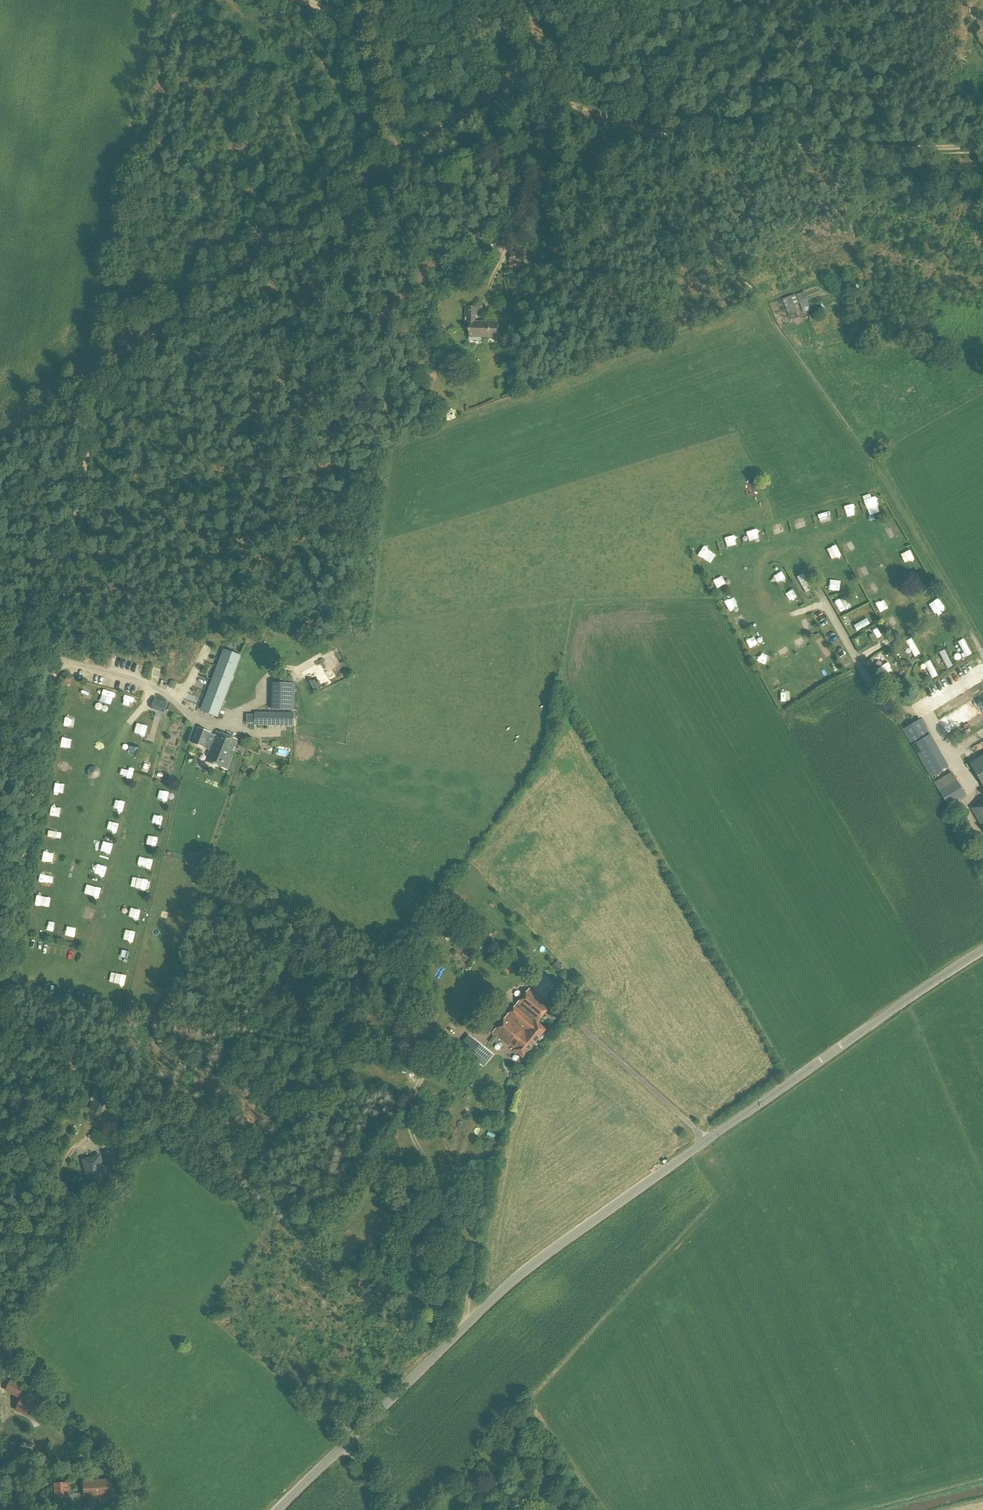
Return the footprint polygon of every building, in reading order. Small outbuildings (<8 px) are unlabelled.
[(560,71),(567,66),(564,62),(557,67),(560,71)] [(516,271),(526,253),(518,249),(509,267),(516,271)] [(796,294),(802,309),(809,306),(804,292),(796,294)] [(790,321),(799,318),(790,296),(782,299),(790,321)] [(498,338),(498,322),(475,322),(476,306),(466,306),(465,325),(469,325),(469,338),(498,338)] [(869,500),(874,511),(883,508),(878,496),(869,500)] [(847,507),(850,515),(858,512),(855,504),(847,507)] [(801,531),(811,527),(806,517),(797,520),(801,531)] [(784,522),(775,527),(778,533),(788,528),(784,522)] [(887,529),(894,542),(904,537),(898,524),(887,529)] [(754,541),(763,539),(760,528),(751,530),(754,541)] [(730,547),(740,545),(737,533),(727,536),(730,547)] [(910,565),(918,561),(914,550),(905,554),(910,565)] [(807,574),(801,577),(806,588),(812,586),(807,574)] [(715,580),(720,589),(725,586),(720,577),(715,580)] [(833,591),(843,591),(843,582),(833,582),(833,591)] [(874,597),(883,594),(879,583),(869,587),(874,597)] [(737,610),(734,600),(728,602),(731,612),(737,610)] [(845,602),(840,604),(844,613),(849,611),(845,602)] [(945,627),(952,626),(951,615),(944,616),(945,627)] [(742,617),(737,620),(741,629),(746,626),(742,617)] [(870,619),(857,626),(861,633),(874,627),(870,619)] [(816,620),(807,621),(808,631),(817,630),(816,620)] [(914,638),(908,641),(918,658),(924,655),(914,638)] [(961,641),(965,651),(960,653),(963,659),(973,654),(967,639),(961,641)] [(793,652),(783,654),(785,661),(795,658),(793,652)] [(771,665),(773,656),(763,653),(760,662),(771,665)] [(943,670),(948,667),(941,655),(936,658),(943,670)] [(237,665),(221,658),(199,716),(216,722),(237,665)] [(250,671),(265,669),(263,661),(248,663),(250,671)] [(963,678),(942,691),(949,702),(970,689),(963,678)] [(295,710),(295,683),(280,683),(279,700),(271,699),(271,710),(295,710)] [(87,689),(86,698),(94,699),(95,690),(87,689)] [(106,689),(105,702),(118,704),(119,691),(106,689)] [(982,707),(982,697),(967,703),(971,712),(982,707)] [(165,702),(154,698),(154,699),(151,708),(155,710),(156,707),(162,709),(165,702)] [(294,726),(294,713),(254,712),(254,715),(254,723),(254,726),(294,726)] [(921,719),(902,730),(913,749),(932,738),(921,719)] [(141,723),(137,734),(147,737),(151,726),(141,723)] [(216,735),(211,733),(211,732),(198,727),(193,743),(210,750),(206,761),(228,769),(238,740),(217,732),(216,735)] [(969,763),(982,787),(982,755),(969,763)] [(62,762),(60,772),(71,774),(73,764),(62,762)] [(135,777),(137,771),(128,769),(126,775),(135,777)] [(948,807),(966,796),(952,773),(934,783),(948,807)] [(58,795),(66,796),(67,785),(59,784),(58,795)] [(164,803),(170,804),(173,791),(168,790),(164,803)] [(972,808),(982,828),(982,801),(972,808)] [(55,820),(65,819),(65,809),(55,810),(55,820)] [(159,828),(166,829),(168,818),(161,816),(159,828)] [(188,856),(186,862),(195,865),(197,859),(188,856)] [(156,873),(159,863),(150,861),(148,871),(156,873)] [(141,915),(139,925),(148,927),(150,918),(141,915)] [(132,950),(141,953),(144,943),(136,940),(132,950)] [(563,967),(558,961),(552,966),(558,972),(563,967)] [(516,962),(507,971),(515,979),(523,970),(516,962)] [(125,965),(125,974),(135,975),(135,966),(125,965)] [(523,1056),(545,1029),(537,1022),(551,1006),(530,988),(494,1032),(523,1056)] [(466,1087),(493,1055),(469,1035),(458,1047),(476,1061),(459,1082),(466,1087)] [(113,1102),(103,1111),(109,1117),(119,1108),(113,1102)] [(103,1109),(92,1104),(89,1109),(100,1114),(103,1109)] [(113,1167),(116,1166),(118,1163),(115,1153),(107,1155),(109,1165),(113,1167)] [(89,1178),(101,1175),(101,1173),(103,1173),(99,1157),(85,1161),(89,1178)] [(19,1397),(23,1388),(11,1382),(6,1391),(19,1397)] [(38,1419),(44,1408),(24,1398),(19,1409),(38,1419)] [(86,1495),(108,1494),(108,1482),(86,1483),(86,1495)] [(55,1498),(69,1497),(68,1483),(54,1483),(55,1498)]
